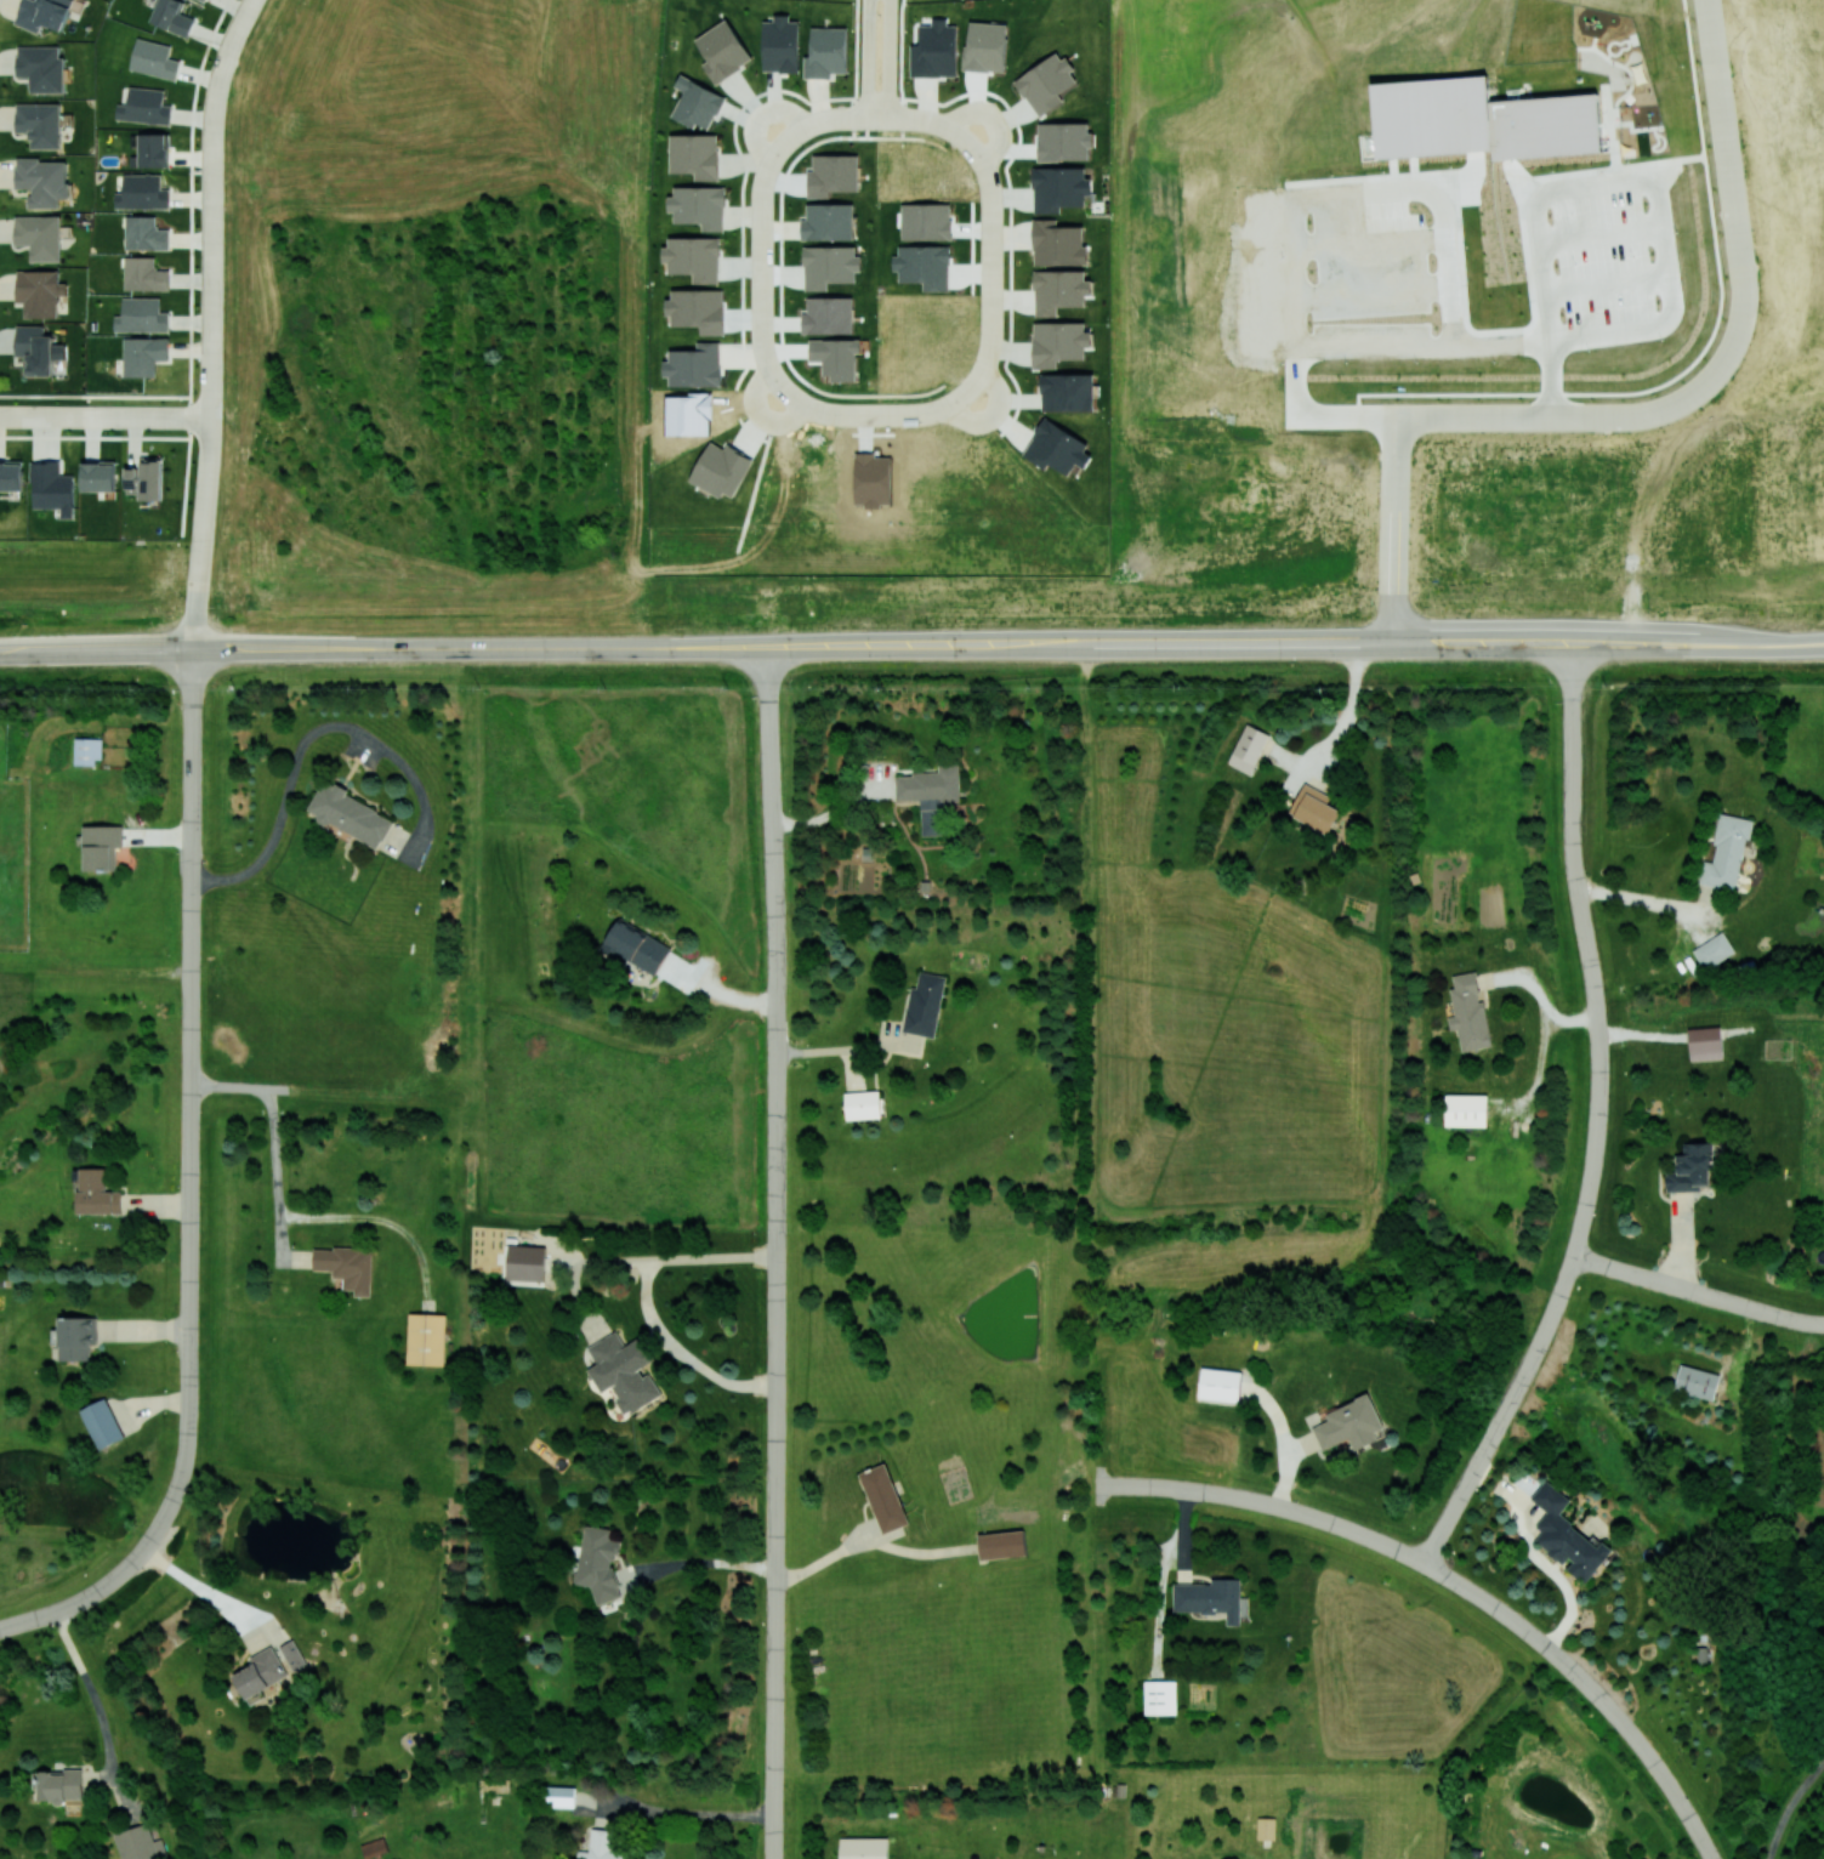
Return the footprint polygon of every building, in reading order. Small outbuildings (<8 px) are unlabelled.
[(42,24),(62,31),(73,0),(23,0),(14,23),(39,33),(42,24)] [(195,20),(179,13),(184,1),(181,0),(159,0),(150,21),(187,37),(195,20)] [(763,21),(762,71),(799,72),(799,21),(790,21),(790,14),(773,14),(773,21),(763,21)] [(910,76),(956,76),(957,25),(947,25),(947,17),(932,17),(932,24),(920,24),(920,44),(910,44),(910,76)] [(695,39),(708,60),(702,64),(715,84),(753,60),(728,19),(695,39)] [(965,69),(1005,72),(1008,25),(968,23),(965,69)] [(804,78),(831,78),(831,73),(847,73),(847,28),(811,27),(811,56),(804,56),(804,78)] [(129,69),(176,80),(180,60),(168,58),(171,45),(137,37),(129,69)] [(30,92),(64,92),(64,57),(59,57),(59,46),(17,46),(17,76),(30,76),(30,92)] [(1014,78),(1037,118),(1064,102),(1058,93),(1077,82),(1071,72),(1072,70),(1061,51),(1014,78)] [(1373,84),(1379,159),(1491,150),(1493,159),(1602,150),(1597,92),(1489,101),(1487,75),(1373,84)] [(683,90),(672,118),(695,127),(697,124),(711,130),(725,94),(680,76),(675,87),(683,90)] [(164,90),(129,86),(128,104),(117,103),(116,119),(170,124),(172,106),(163,105),(164,90)] [(16,132),(30,132),(30,148),(60,149),(60,103),(16,103),(16,132)] [(1088,122),(1038,123),(1039,160),(1089,159),(1088,148),(1093,147),(1093,132),(1089,132),(1088,122)] [(167,133),(139,133),(140,167),(168,166),(167,133)] [(670,135),(670,173),(695,173),(695,180),(719,180),(718,134),(670,135)] [(858,191),(858,155),(813,155),(813,170),(808,170),(808,197),(830,197),(830,191),(858,191)] [(59,208),(59,198),(68,198),(68,160),(16,159),(16,188),(30,189),(29,207),(59,208)] [(1034,213),(1060,213),(1060,206),(1085,206),(1085,195),(1092,195),(1092,178),(1085,178),(1085,167),(1033,167),(1034,213)] [(170,207),(169,189),(161,189),(161,174),(123,175),(124,192),(114,192),(115,208),(170,207)] [(724,231),(725,187),(670,187),(670,212),(674,212),(674,223),(702,223),(702,231),(724,231)] [(801,239),(853,240),(854,204),(807,203),(807,218),(802,218),(801,239)] [(902,240),(952,239),(951,203),(901,204),(902,240)] [(125,249),(169,250),(169,230),(156,229),(156,216),(126,215),(125,249)] [(31,261),(60,261),(60,216),(15,216),(15,245),(31,245),(31,261)] [(1034,265),(1089,264),(1088,245),(1083,245),(1083,226),(1057,227),(1057,219),(1033,219),(1034,265)] [(719,238),(668,237),(668,246),(662,246),(662,263),(668,263),(668,273),(693,273),(693,283),(719,283),(719,238)] [(949,290),(949,245),(898,246),(898,255),(892,255),(892,271),(898,271),(898,282),(923,281),(923,291),(949,290)] [(828,282),(855,282),(855,271),(862,271),(862,255),(855,255),(855,246),(804,247),(804,290),(828,290),(828,282)] [(155,257),(124,256),(124,290),(169,290),(169,270),(155,270),(155,257)] [(24,317),(57,318),(58,295),(67,295),(67,283),(59,283),(59,271),(17,270),(17,302),(25,302),(24,317)] [(1084,270),(1034,270),(1035,316),(1058,316),(1058,306),(1085,306),(1085,294),(1093,294),(1093,280),(1085,280),(1084,270)] [(723,289),(667,290),(668,315),(672,315),(672,326),(700,326),(700,334),(724,333),(723,289)] [(852,297),(808,296),(807,313),(802,313),(802,333),(851,333),(852,297)] [(169,331),(169,313),(160,312),(160,298),(122,297),(122,315),(115,315),(114,331),(169,331)] [(1033,368),(1057,369),(1057,359),(1085,359),(1085,347),(1093,347),(1093,331),(1085,331),(1085,322),(1034,321),(1033,368)] [(53,376),(53,358),(66,358),(66,344),(53,344),(53,336),(44,336),(44,325),(17,325),(17,356),(29,356),(29,376),(53,376)] [(169,361),(169,338),(124,337),(123,376),(156,377),(156,361),(169,361)] [(670,386),(721,385),(720,341),(697,342),(697,349),(670,350),(670,361),(663,361),(663,376),(669,376),(670,386)] [(1093,411),(1094,374),(1041,373),(1041,410),(1093,411)] [(1069,475),(1075,463),(1085,468),(1092,455),(1084,451),(1089,442),(1043,418),(1023,456),(1046,468),(1048,464),(1069,475)] [(721,496),(723,492),(735,497),(753,457),(726,445),(725,448),(709,441),(690,482),(721,496)] [(140,500),(163,500),(163,457),(141,457),(141,467),(125,467),(125,492),(141,492),(140,500)] [(33,508),(61,507),(61,518),(75,518),(74,474),(61,475),(60,460),(32,461),(33,508)] [(23,490),(23,461),(0,461),(0,490),(23,490)] [(82,491),(115,491),(116,461),(82,461),(82,491)] [(1227,761),(1250,773),(1270,734),(1247,723),(1227,761)] [(75,762),(102,763),(103,738),(76,738),(75,762)] [(920,800),(921,835),(941,835),(941,801),(960,801),(960,763),(939,763),(939,773),(895,773),(895,800),(920,800)] [(379,849),(394,817),(333,787),(334,786),(323,780),(308,810),(319,815),(317,818),(379,849)] [(1289,814),(1328,833),(1340,809),(1327,803),(1330,795),(1304,783),(1289,814)] [(1750,819),(1720,813),(1711,862),(1702,861),(1698,883),(1737,891),(1750,819)] [(122,826),(84,826),(85,870),(117,869),(116,847),(123,847),(122,826)] [(670,944),(616,919),(602,950),(656,975),(670,944)] [(1692,949),(1703,969),(1735,952),(1723,931),(1692,949)] [(673,984),(687,962),(670,951),(656,973),(673,984)] [(903,1031),(935,1037),(945,975),(919,971),(916,987),(910,986),(903,1031)] [(1490,1046),(1477,971),(1452,975),(1454,987),(1449,987),(1454,1015),(1447,1017),(1450,1030),(1458,1029),(1461,1051),(1490,1046)] [(1689,1060),(1722,1059),(1721,1026),(1688,1027),(1689,1060)] [(846,1120),(881,1117),(879,1090),(844,1093),(846,1120)] [(1487,1126),(1487,1095),(1446,1094),(1445,1126),(1487,1126)] [(1700,1191),(1700,1185),(1712,1185),(1711,1142),(1683,1143),(1683,1154),(1675,1154),(1676,1172),(1665,1172),(1665,1191),(1700,1191)] [(78,1213),(121,1213),(121,1191),(106,1191),(106,1168),(79,1168),(78,1213)] [(545,1246),(508,1244),(507,1280),(544,1281),(545,1246)] [(313,1249),(312,1269),(333,1269),(333,1277),(342,1278),(342,1289),(354,1289),(353,1295),(369,1295),(371,1247),(333,1246),(333,1249),(313,1249)] [(409,1313),(445,1314),(443,1365),(408,1364),(409,1313)] [(98,1343),(97,1317),(58,1318),(59,1360),(91,1360),(90,1343),(98,1343)] [(662,1396),(647,1368),(655,1364),(640,1337),(624,1346),(616,1331),(586,1347),(596,1365),(588,1369),(601,1392),(610,1387),(625,1415),(662,1396)] [(1713,1400),(1720,1374),(1680,1364),(1674,1389),(1713,1400)] [(1197,1397),(1238,1403),(1243,1372),(1202,1366),(1197,1397)] [(1321,1449),(1349,1438),(1353,1449),(1377,1440),(1373,1431),(1383,1427),(1370,1394),(1324,1412),(1328,1420),(1312,1426),(1321,1449)] [(99,1450),(125,1438),(105,1397),(79,1410),(99,1450)] [(908,1524),(886,1463),(859,1472),(881,1534),(908,1524)] [(1571,1500),(1545,1479),(1530,1498),(1547,1511),(1535,1526),(1542,1531),(1534,1540),(1565,1566),(1565,1567),(1585,1583),(1612,1549),(1602,1541),(1598,1546),(1559,1515),(1571,1500)] [(595,1586),(594,1598),(612,1601),(620,1540),(609,1539),(611,1529),(584,1525),(576,1584),(595,1586)] [(980,1558),(1026,1556),(1025,1531),(978,1533),(980,1558)] [(1173,1583),(1173,1612),(1226,1612),(1226,1625),(1240,1625),(1241,1578),(1211,1578),(1211,1583),(1173,1583)] [(305,1665),(294,1639),(280,1645),(291,1671),(305,1665)] [(233,1675),(245,1699),(288,1677),(272,1646),(249,1657),(253,1664),(233,1675)] [(1177,1714),(1177,1680),(1145,1681),(1145,1714),(1177,1714)] [(82,1799),(83,1770),(39,1770),(38,1802),(66,1802),(66,1799),(82,1799)] [(575,1807),(575,1787),(545,1786),(544,1806),(575,1807)] [(1276,1818),(1257,1818),(1257,1839),(1276,1840),(1276,1818)] [(154,1840),(147,1822),(115,1833),(124,1858),(168,1858),(161,1838),(154,1840)] [(388,1852),(384,1837),(361,1844),(365,1858),(388,1852)] [(840,1837),(840,1858),(888,1858),(888,1837),(840,1837)]
